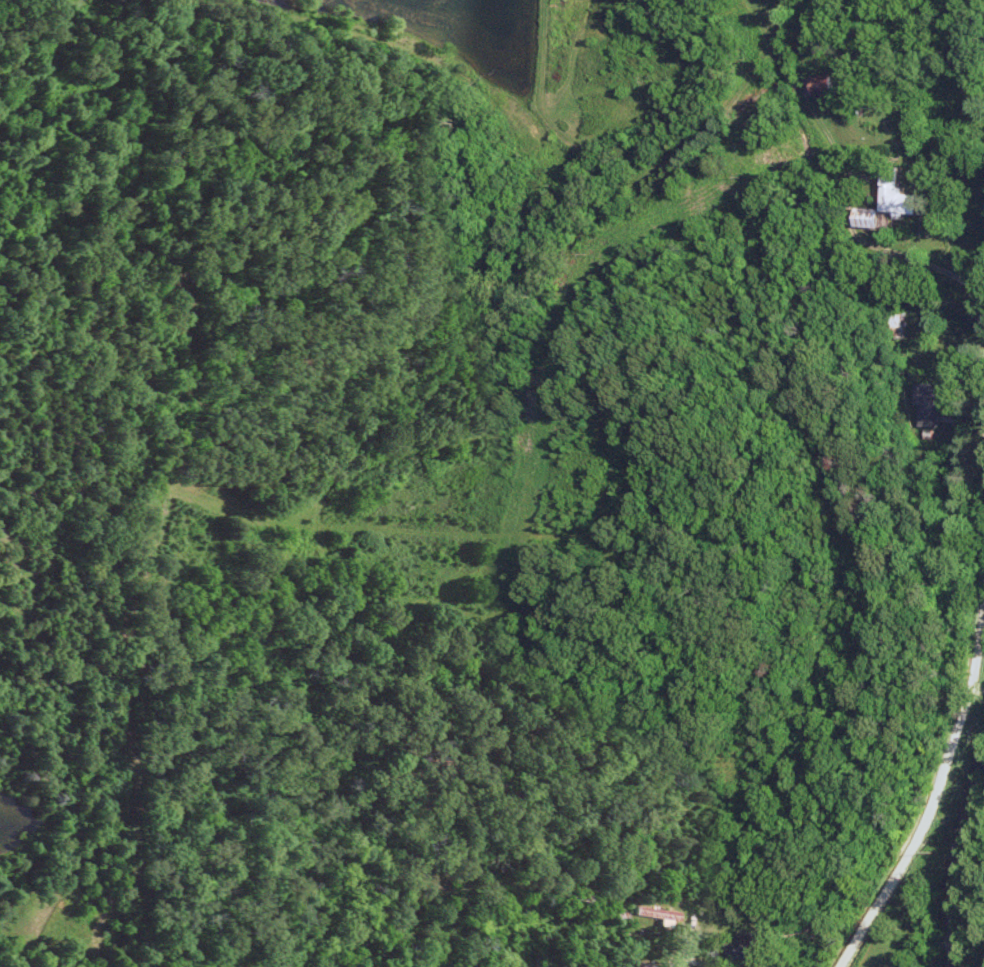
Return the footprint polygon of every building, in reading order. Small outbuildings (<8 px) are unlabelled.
[(806,88),(812,88),(812,97),(833,97),(832,76),(806,76),(806,88)] [(878,213),(916,215),(917,196),(899,195),(901,168),(881,167),(878,213)] [(879,317),(881,332),(905,329),(903,314),(879,317)] [(912,387),(911,406),(917,406),(917,426),(937,427),(937,403),(950,403),(951,387),(912,387)]
